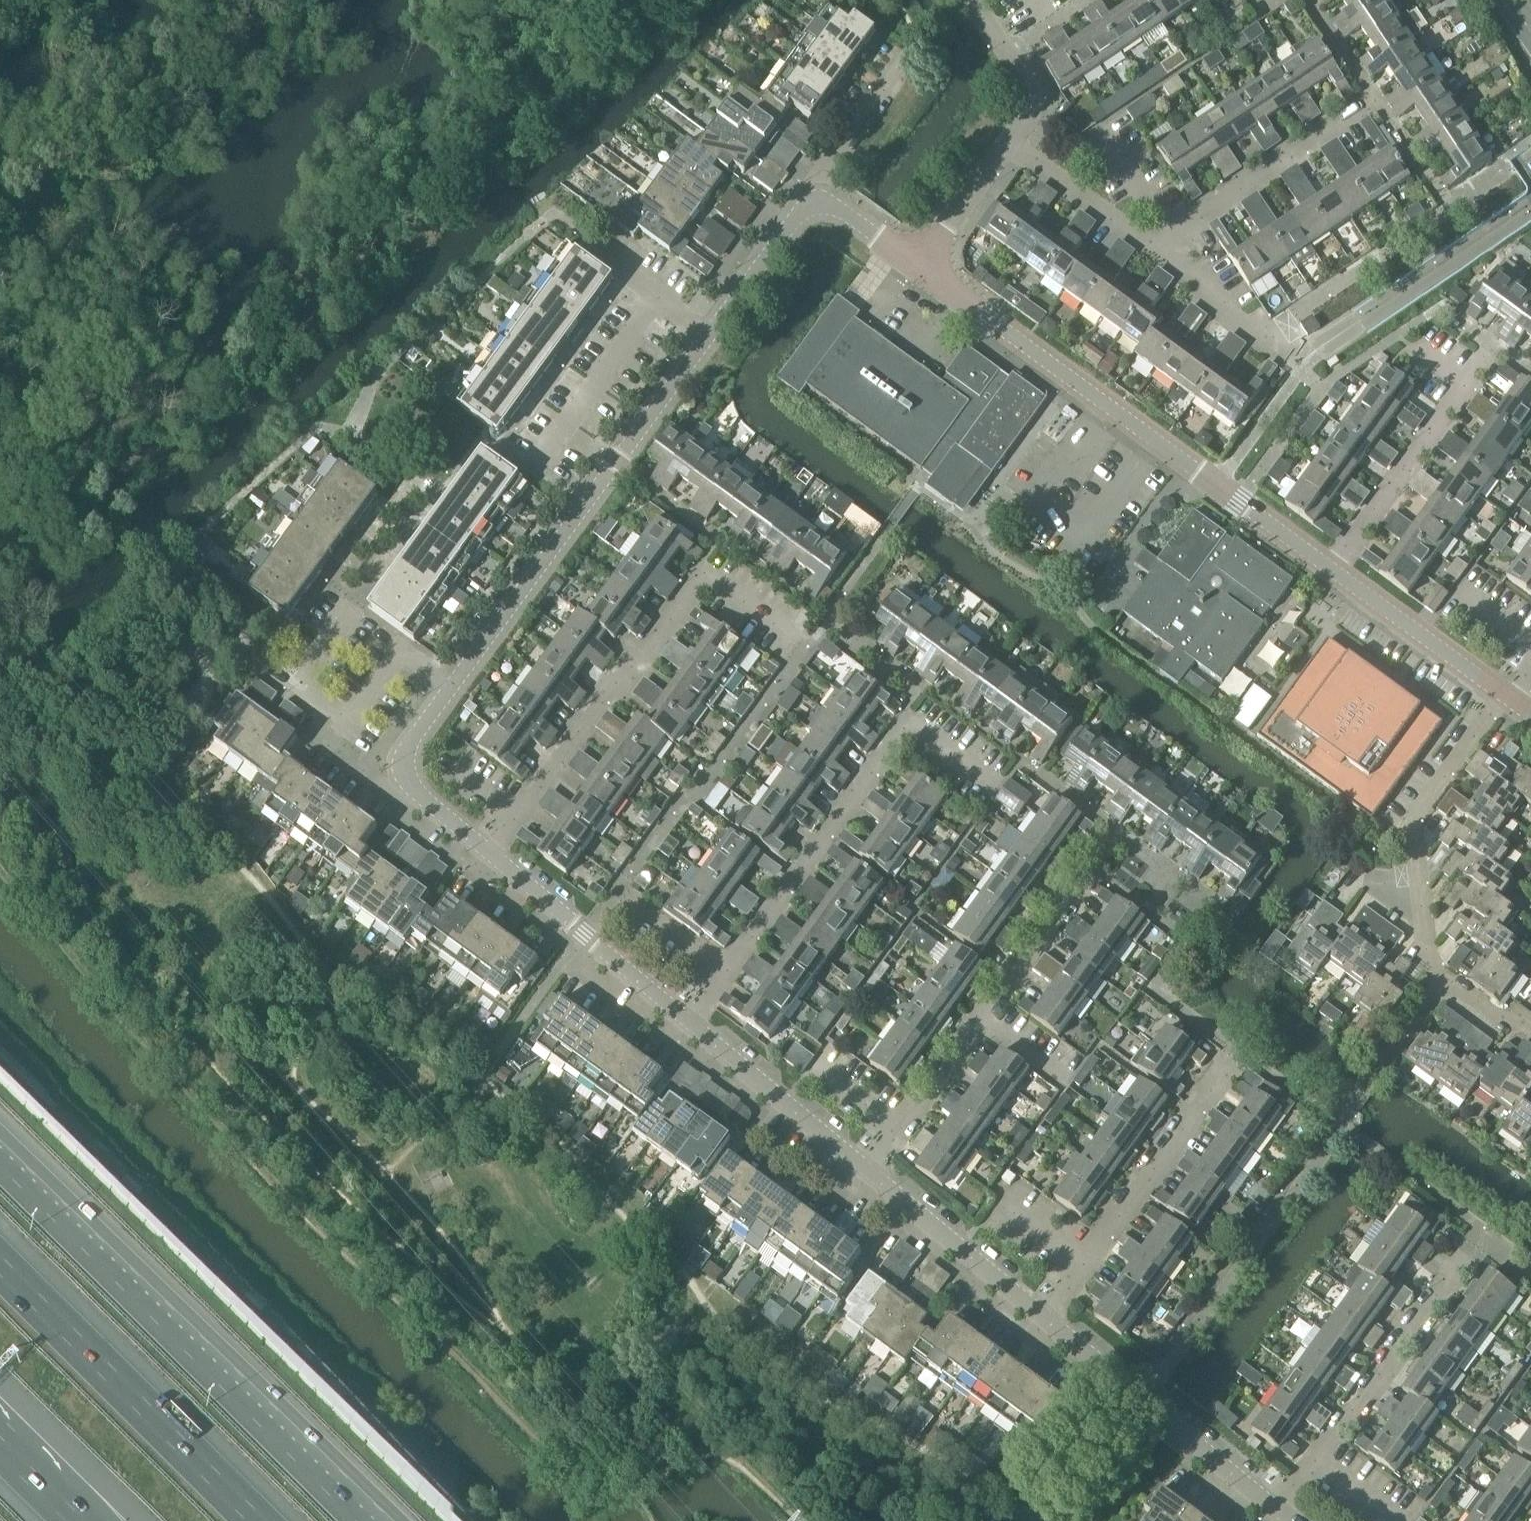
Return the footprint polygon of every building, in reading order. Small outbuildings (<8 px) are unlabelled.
[(1142,0),(1131,0),(1133,3),(1121,12),(1140,40),(1145,47),(1165,33),(1161,27),(1142,0)] [(1172,0),(1142,0),(1161,27),(1181,13),(1172,0)] [(1200,0),(1172,0),(1181,13),(1200,0)] [(1342,0),(1349,11),(1333,22),(1339,31),(1384,1),(1383,0),(1342,0)] [(1427,0),(1433,8),(1445,0),(1428,0),(1427,0)] [(1384,1),(1339,31),(1345,39),(1360,28),(1368,40),(1397,20),(1384,1)] [(1298,13),(1291,2),(1284,7),(1291,18),(1298,13)] [(1140,40),(1121,12),(1110,18),(1100,3),(1091,9),(1121,54),(1140,40)] [(1121,54),(1091,9),(1083,14),(1093,30),(1081,38),(1101,67),(1121,54)] [(830,10),(818,26),(839,41),(844,35),(865,50),(877,33),(855,18),(850,25),(830,10)] [(1458,12),(1450,18),(1458,29),(1465,23),(1458,12)] [(1366,70),(1410,40),(1420,33),(1407,13),(1397,20),(1368,40),(1376,51),(1360,61),(1366,70)] [(1255,24),(1248,29),(1256,40),(1263,35),(1255,24)] [(818,26),(808,40),(829,55),(834,49),(855,64),(865,50),(844,35),(839,41),(818,26)] [(1248,29),(1240,35),(1248,46),(1256,40),(1248,29)] [(1051,36),(1081,80),(1101,67),(1081,38),(1071,45),(1060,30),(1051,36)] [(1081,80),(1051,36),(1043,41),(1054,57),(1041,65),(1061,94),(1081,80)] [(808,40),(797,55),(818,69),(823,63),(844,78),(855,64),(834,49),(829,55),(808,40)] [(1395,80),(1424,60),(1410,40),(1366,70),(1371,78),(1387,68),(1395,80)] [(1474,45),(1479,52),(1483,49),(1480,45),(1478,43),(1474,45)] [(1298,58),(1317,87),(1329,79),(1333,85),(1342,79),(1319,44),(1298,58)] [(1467,50),(1471,57),(1479,52),(1474,45),(1467,50)] [(1215,51),(1208,55),(1216,67),(1223,62),(1215,51)] [(1424,60),(1395,80),(1402,91),(1387,101),(1392,110),(1437,80),(1445,75),(1432,54),(1424,60)] [(797,55),(787,69),(807,84),(813,77),(834,92),(844,78),(823,63),(818,69),(797,55)] [(1208,55),(1201,60),(1209,71),(1216,67),(1208,55)] [(1278,72),(1301,107),(1310,101),(1306,94),(1317,87),(1298,58),(1278,72)] [(787,69),(776,84),(796,99),(802,92),(823,107),(834,92),(813,77),(807,84),(787,69)] [(1257,85),(1277,114),(1289,106),(1293,112),(1301,107),(1278,72),(1257,85)] [(1501,74),(1493,79),(1498,87),(1506,82),(1501,74)] [(1146,78),(1140,82),(1148,94),(1154,90),(1146,78)] [(1437,80),(1392,110),(1398,118),(1414,108),(1422,120),(1450,100),(1437,80)] [(765,99),(787,114),(792,107),(812,122),(823,107),(802,92),(796,99),(776,84),(765,99)] [(1174,89),(1181,100),(1189,95),(1182,84),(1174,89)] [(1238,98),(1261,133),(1270,127),(1266,121),(1277,114),(1257,85),(1238,98)] [(1181,100),(1174,89),(1167,94),(1174,105),(1181,100)] [(787,114),(765,99),(760,105),(740,90),(728,106),(749,121),(754,115),(775,130),(787,114)] [(1125,91),(1120,94),(1127,105),(1132,102),(1125,91)] [(1261,133),(1238,98),(1218,112),(1237,141),(1249,133),(1253,139),(1261,133)] [(1450,100),(1422,120),(1429,131),(1413,141),(1419,150),(1464,120),(1450,100)] [(1138,129),(1162,114),(1162,113),(1155,102),(1131,118),(1138,129)] [(1104,103),(1099,107),(1107,119),(1112,115),(1104,103)] [(728,106),(718,121),(738,137),(744,129),(765,144),(772,150),(783,135),(775,130),(754,115),(749,121),(728,106)] [(1237,141),(1218,112),(1198,125),(1221,160),(1230,154),(1226,148),(1237,141)] [(1448,159),(1477,140),(1464,120),(1419,150),(1425,158),(1441,148),(1448,159)] [(718,121),(707,136),(728,151),(733,144),(754,159),(765,144),(744,129),(738,137),(718,121)] [(1178,138),(1197,167),(1209,159),(1213,166),(1221,160),(1198,125),(1178,138)] [(792,148),(799,139),(788,131),(781,140),(792,148)] [(1197,167),(1178,138),(1174,132),(1154,146),(1181,187),(1191,181),(1186,175),(1197,167)] [(1369,165),(1389,194),(1410,179),(1380,134),(1370,141),(1381,157),(1369,165)] [(707,136),(697,149),(696,150),(718,165),(728,172),(733,166),(744,173),(754,159),(733,144),(728,151),(707,136)] [(799,139),(792,148),(802,155),(809,146),(799,139)] [(1477,140),(1448,159),(1456,170),(1440,181),(1447,191),(1491,160),(1477,140)] [(687,141),(676,157),(696,172),(690,179),(712,195),(724,179),(714,172),(718,165),(696,150),(697,149),(687,141)] [(1338,163),(1369,207),(1389,194),(1369,165),(1358,172),(1348,156),(1338,163)] [(676,157),(665,172),(686,187),(680,195),(701,210),(712,195),(690,179),(696,172),(676,157)] [(760,169),(780,183),(781,184),(788,175),(767,160),(760,169)] [(1369,207),(1338,163),(1331,168),(1341,184),(1329,192),(1349,221),(1369,207)] [(780,183),(760,169),(753,179),(772,194),(780,183)] [(665,172),(654,187),(675,202),(670,209),(691,224),(701,210),(680,195),(686,187),(665,172)] [(1349,221),(1329,192),(1319,199),(1308,183),(1299,189),(1329,234),(1349,221)] [(654,187),(643,202),(664,216),(659,223),(680,239),(691,224),(670,209),(675,202),(654,187)] [(1290,219),(1309,248),(1329,234),(1299,189),(1291,195),(1302,211),(1291,218),(1290,219)] [(721,202),(731,208),(739,197),(730,190),(721,202)] [(1006,250),(1038,206),(1029,200),(1018,215),(1006,207),(985,235),(1006,250)] [(664,216),(643,202),(625,228),(635,235),(638,230),(670,253),(680,239),(659,223),(664,216)] [(731,208),(721,202),(714,211),(723,218),(731,208)] [(1038,206),(1006,250),(1025,264),(1045,236),(1045,235),(1035,228),(1046,212),(1038,206)] [(1290,261),(1296,269),(1315,256),(1309,248),(1290,219),(1279,226),(1268,210),(1259,216),(1290,261)] [(1290,261),(1259,216),(1251,222),(1262,238),(1250,246),(1270,274),(1270,275),(1290,261)] [(700,231),(709,237),(717,226),(708,220),(700,231)] [(1392,224),(1384,230),(1390,239),(1399,233),(1392,224)] [(1045,278),(1076,234),(1068,228),(1057,244),(1045,235),(1045,236),(1025,264),(1045,278)] [(709,237),(700,231),(693,241),(702,247),(709,237)] [(1064,293),(1085,264),(1073,256),(1085,240),(1076,234),(1045,278),(1064,293)] [(1229,237),(1219,244),(1250,288),(1270,275),(1270,274),(1250,246),(1239,253),(1229,237)] [(1373,237),(1364,243),(1370,253),(1379,246),(1373,237)] [(579,327),(613,280),(567,246),(453,403),(499,436),(567,343),(572,346),(583,330),(579,327)] [(713,270),(686,250),(679,260),(688,266),(697,273),(706,280),(713,270)] [(1085,264),(1064,293),(1084,306),(1115,263),(1107,257),(1096,272),(1085,264)] [(1084,306),(1103,321),(1124,293),(1112,284),(1123,269),(1115,263),(1084,306)] [(1486,307),(1497,314),(1517,286),(1498,272),(1466,315),(1475,322),(1486,307)] [(517,273),(509,285),(518,292),(527,280),(517,273)] [(496,277),(489,288),(498,294),(505,284),(496,277)] [(1007,290),(988,277),(981,285),(1000,299),(1000,298),(1007,290)] [(1122,335),(1154,291),(1146,285),(1134,300),(1124,293),(1103,321),(1122,335)] [(1530,308),(1530,296),(1517,286),(1497,314),(1508,323),(1497,338),(1505,344),(1530,308)] [(1467,297),(1454,287),(1447,296),(1460,306),(1467,297)] [(1007,290),(1000,298),(1009,305),(1010,306),(1018,295),(1008,288),(1007,290)] [(1296,295),(1300,301),(1311,293),(1307,288),(1296,295)] [(1162,297),(1154,291),(1122,335),(1142,349),(1147,343),(1157,329),(1163,321),(1151,312),(1162,297)] [(799,398),(807,388),(921,471),(922,470),(933,478),(926,487),(953,508),(983,468),(992,475),(1047,401),(1013,376),(1006,385),(996,378),(1000,373),(966,348),(946,375),(947,376),(941,384),(855,321),(860,315),(838,298),(777,382),(799,398)] [(1505,344),(1514,350),(1525,335),(1530,339),(1530,308),(1505,344)] [(1313,318),(1308,321),(1301,326),(1308,337),(1320,329),(1313,318)] [(1057,326),(1047,319),(1040,329),(1049,336),(1057,326)] [(1168,337),(1157,329),(1147,343),(1142,349),(1137,357),(1156,371),(1188,328),(1180,321),(1168,337)] [(1175,385),(1196,357),(1185,349),(1196,334),(1188,328),(1156,371),(1175,385)] [(414,349),(407,358),(415,363),(421,354),(414,349)] [(1195,400),(1227,356),(1218,350),(1207,365),(1196,357),(1175,385),(1195,400)] [(1388,360),(1380,354),(1372,359),(1382,367),(1388,360)] [(1110,355),(1103,363),(1113,371),(1120,362),(1110,355)] [(1214,414),(1235,385),(1224,377),(1235,362),(1227,356),(1195,400),(1214,414)] [(1335,359),(1328,365),(1331,369),(1339,364),(1335,359)] [(1404,401),(1413,389),(1385,368),(1370,389),(1403,413),(1404,414),(1410,405),(1404,401)] [(712,375),(705,383),(711,388),(717,387),(721,381),(712,375)] [(1530,417),(1530,386),(1516,375),(1510,384),(1516,388),(1507,400),(1530,417)] [(1235,385),(1214,414),(1234,428),(1266,384),(1257,378),(1246,393),(1235,385)] [(1331,390),(1342,398),(1347,390),(1337,383),(1331,390)] [(1356,408),(1384,429),(1392,417),(1398,422),(1404,414),(1403,413),(1370,389),(1356,408)] [(1342,398),(1331,390),(1326,397),(1337,405),(1342,398)] [(1522,439),(1530,427),(1530,417),(1507,400),(1499,411),(1494,406),(1487,415),(1522,439)] [(1384,429),(1356,408),(1342,427),(1376,452),(1382,444),(1376,439),(1384,429)] [(1302,428),(1313,436),(1324,420),(1314,412),(1302,428)] [(1522,439),(1487,415),(1481,423),(1487,427),(1479,438),(1507,459),(1522,439)] [(1376,452),(1342,427),(1327,447),(1351,464),(1356,467),(1364,456),(1374,463),(1380,455),(1376,452)] [(658,485),(690,442),(671,428),(650,456),(662,465),(651,480),(658,485)] [(1313,436),(1302,428),(1297,435),(1308,443),(1313,436)] [(1459,454),(1493,478),(1507,459),(1479,438),(1471,449),(1465,445),(1459,454)] [(690,442),(658,485),(667,492),(679,477),(689,484),(710,456),(690,442)] [(1348,478),(1356,467),(1351,464),(1327,447),(1313,466),(1347,491),(1354,482),(1348,478)] [(301,450),(295,458),(302,463),(308,455),(301,450)] [(368,609),(415,643),(529,486),(483,452),(415,546),(410,542),(398,558),(403,562),(368,609)] [(1493,478),(1459,454),(1453,462),(1459,466),(1451,477),(1479,498),(1493,478)] [(697,514),(729,470),(710,456),(689,484),(701,493),(689,508),(697,514)] [(1274,466),(1285,474),(1290,467),(1279,459),(1274,466)] [(240,586),(286,620),(332,557),(336,561),(348,545),(344,541),(378,494),(332,461),(240,586)] [(1285,474),(1274,466),(1269,474),(1279,482),(1285,474)] [(1299,485),(1327,506),(1336,495),(1341,499),(1347,491),(1313,466),(1299,485)] [(727,513),(748,484),(729,470),(697,514),(706,521),(717,505),(727,513)] [(1431,492),(1465,517),(1479,498),(1451,477),(1443,488),(1437,484),(1431,492)] [(1508,489),(1519,497),(1524,490),(1514,482),(1508,489)] [(748,484),(727,513),(739,521),(728,537),(736,543),(768,499),(748,484)] [(1327,506),(1299,485),(1285,505),(1319,530),(1325,521),(1319,517),(1327,506)] [(1519,497),(1508,489),(1503,496),(1514,504),(1519,497)] [(1422,516),(1451,537),(1465,517),(1431,492),(1425,500),(1430,505),(1422,516)] [(831,493),(823,505),(842,519),(851,507),(831,493)] [(767,541),(787,513),(768,499),(736,543),(745,549),(756,533),(767,541)] [(1518,507),(1529,516),(1530,512),(1530,506),(1523,500),(1518,507)] [(642,542),(671,561),(679,550),(695,561),(701,552),(673,531),(677,525),(650,505),(642,514),(646,517),(652,529),(642,542)] [(1193,512),(1158,560),(1157,562),(1163,567),(1155,579),(1150,575),(1122,614),(1174,651),(1159,672),(1178,686),(1195,663),(1222,683),(1264,625),(1260,622),(1269,609),(1272,611),(1293,581),(1236,540),(1234,543),(1225,537),(1226,536),(1193,512)] [(787,513),(767,541),(778,550),(767,565),(775,570),(806,527),(787,513)] [(1451,537),(1422,516),(1414,527),(1408,523),(1403,531),(1437,556),(1451,537)] [(1480,528),(1490,536),(1496,529),(1485,521),(1480,528)] [(806,527),(775,570),(784,577),(795,562),(805,569),(825,544),(826,541),(806,527)] [(1398,528),(1392,536),(1396,539),(1402,544),(1394,555),(1422,575),(1437,556),(1403,531),(1402,531),(1398,528)] [(1490,536),(1480,528),(1475,535),(1486,543),(1490,536)] [(1495,539),(1506,547),(1511,539),(1500,532),(1495,539)] [(205,537),(191,549),(203,558),(214,544),(205,537)] [(1506,547),(1495,539),(1490,546),(1501,554),(1506,547)] [(847,556),(826,541),(825,544),(805,569),(817,578),(806,593),(815,600),(847,556)] [(671,561),(642,542),(628,561),(672,592),(679,584),(663,572),(671,561)] [(1530,565),(1530,544),(1521,558),(1530,565)] [(1422,575),(1394,555),(1386,566),(1380,561),(1374,570),(1408,595),(1422,575)] [(1521,558),(1506,578),(1530,596),(1530,565),(1521,558)] [(1452,567),(1462,575),(1468,567),(1457,559),(1452,567)] [(614,580),(643,600),(651,589),(666,600),(672,592),(628,561),(614,580)] [(1462,575),(1452,567),(1447,574),(1457,581),(1462,575)] [(565,583),(558,578),(550,589),(557,595),(565,583)] [(643,600),(614,580),(600,599),(644,631),(650,622),(635,611),(643,600)] [(1438,586),(1428,599),(1423,606),(1433,614),(1448,594),(1438,586)] [(884,651),(916,607),(897,593),(876,621),(888,630),(877,645),(884,651)] [(600,599),(587,618),(586,619),(607,633),(606,634),(614,640),(623,628),(638,639),(644,631),(600,599)] [(916,607),(884,651),(893,657),(905,642),(915,650),(936,621),(916,607)] [(564,632),(608,664),(614,656),(598,645),(606,634),(607,633),(586,619),(587,618),(579,612),(564,632)] [(857,626),(863,618),(855,612),(849,620),(857,626)] [(749,648),(712,621),(705,630),(711,634),(703,645),(731,666),(739,672),(756,649),(751,645),(749,648)] [(923,679),(955,636),(936,621),(915,650),(927,658),(915,674),(923,679)] [(608,664),(564,632),(550,652),(578,673),(586,662),(602,673),(608,664)] [(955,636),(923,679),(932,686),(943,670),(954,678),(974,650),(955,636)] [(1441,724),(1328,641),(1258,738),(1371,821),(1441,724)] [(725,692),(739,672),(731,666),(703,645),(695,657),(689,652),(683,661),(720,688),(725,692)] [(974,650),(954,678),(965,687),(954,702),(963,708),(994,664),(974,650)] [(578,673),(550,652),(536,672),(579,704),(585,695),(570,684),(578,673)] [(763,669),(773,677),(781,667),(770,659),(763,669)] [(711,710),(725,692),(720,688),(683,661),(677,669),(683,673),(674,685),(697,701),(703,706),(703,705),(711,710)] [(1013,678),(994,664),(963,708),(971,714),(982,699),(993,707),(1013,678)] [(521,692),(549,712),(558,700),(573,712),(579,704),(536,672),(521,692)] [(901,706),(857,675),(842,696),(870,716),(879,704),(894,716),(901,706)] [(1001,736),(1033,693),(1013,678),(993,707),(1004,715),(993,730),(1001,736)] [(260,696),(267,687),(257,680),(250,689),(260,696)] [(796,681),(791,688),(799,694),(804,687),(796,681)] [(485,683),(480,690),(488,696),(494,688),(485,683)] [(1033,693),(1001,736),(1010,742),(1021,727),(1032,735),(1052,707),(1053,707),(1060,697),(1040,683),(1033,693)] [(654,700),(689,725),(703,706),(697,701),(674,685),(667,695),(661,691),(654,700)] [(1205,685),(1198,695),(1208,703),(1215,692),(1205,685)] [(267,687),(260,696),(271,704),(278,695),(267,687)] [(842,696),(836,691),(822,710),(828,714),(872,747),(878,738),(863,727),(870,716),(842,696)] [(507,711),(551,742),(557,734),(542,723),(549,712),(521,692),(507,711)] [(739,702),(749,709),(755,702),(744,694),(739,702)] [(215,743),(229,753),(244,733),(237,727),(252,706),(238,695),(215,727),(222,732),(215,743)] [(689,725),(654,700),(649,708),(655,712),(647,723),(646,724),(666,739),(674,745),(689,725)] [(782,700),(777,707),(788,716),(794,708),(782,700)] [(289,717),(295,708),(286,701),(279,710),(289,717)] [(749,709),(739,702),(734,709),(744,716),(749,709)] [(267,717),(252,706),(237,727),(244,733),(229,753),(244,764),(259,743),(251,738),(267,717)] [(1073,722),(1053,707),(1052,707),(1032,735),(1043,743),(1032,759),(1041,765),(1073,722)] [(295,708),(289,717),(300,725),(307,716),(295,708)] [(473,715),(465,709),(458,719),(467,725),(473,715)] [(814,734),(842,755),(850,743),(866,754),(872,747),(828,714),(822,710),(808,730),(814,734)] [(551,742),(507,711),(493,730),(521,750),(530,739),(545,750),(551,742)] [(281,728),(267,717),(251,738),(259,743),(244,764),(259,775),(274,754),(267,749),(281,728)] [(652,758),(666,739),(646,724),(647,723),(639,717),(630,729),(624,725),(618,734),(642,752),(652,758)] [(259,775),(253,783),(275,799),(281,791),(273,785),(289,764),(283,759),(297,740),(281,728),(267,749),(274,754),(259,775)] [(521,750),(493,730),(479,750),(522,781),(529,773),(513,761),(521,750)] [(1074,790),(1105,746),(1085,731),(1065,759),(1077,768),(1066,783),(1074,790)] [(710,741),(721,749),(727,741),(716,733),(710,741)] [(618,746),(610,758),(628,771),(646,784),(660,764),(652,758),(642,752),(618,734),(612,742),(618,746)] [(799,754),(844,785),(850,777),(834,765),(842,755),(814,734),(799,754)] [(721,749),(710,741),(706,747),(716,755),(721,749)] [(1495,764),(1494,765),(1504,772),(1514,779),(1508,788),(1524,800),(1524,801),(1530,806),(1530,769),(1528,773),(1512,762),(1519,752),(1509,745),(1495,764)] [(1105,746),(1074,790),(1082,796),(1093,780),(1104,788),(1125,760),(1105,746)] [(1510,820),(1524,801),(1524,800),(1508,788),(1514,779),(1504,772),(1494,765),(1495,764),(1479,753),(1464,773),(1483,787),(1477,796),(1510,820)] [(844,785),(799,754),(786,773),(814,793),(822,782),(838,793),(844,785)] [(740,757),(734,765),(744,773),(750,764),(740,757)] [(590,772),(624,797),(638,778),(628,771),(610,758),(602,768),(596,764),(590,772)] [(1112,818),(1144,774),(1125,760),(1104,788),(1115,797),(1104,812),(1112,818)] [(289,764),(273,785),(281,791),(275,799),(266,811),(281,822),(295,802),(288,796),(304,774),(289,764)] [(674,774),(685,782),(690,775),(680,767),(674,774)] [(624,797),(590,772),(584,780),(590,785),(581,796),(609,817),(624,797)] [(814,793),(786,773),(772,792),(815,824),(822,815),(806,804),(814,793)] [(903,797),(932,818),(947,798),(912,773),(906,782),(911,787),(903,797)] [(318,785),(304,774),(288,796),(295,802),(281,822),(295,832),(310,812),(302,807),(318,785)] [(685,782),(674,774),(669,781),(680,789),(685,782)] [(1143,817),(1163,788),(1144,774),(1112,818),(1121,824),(1132,809),(1143,817)] [(725,777),(720,785),(730,792),(735,785),(725,777)] [(1002,791),(1024,807),(1031,798),(1009,781),(1002,791)] [(295,832),(310,843),(324,823),(317,818),(333,796),(318,785),(302,807),(310,812),(295,832)] [(1151,846),(1183,802),(1163,788),(1143,817),(1154,825),(1143,840),(1151,846)] [(1024,807),(1002,791),(995,800),(1017,817),(1024,807)] [(1510,820),(1477,796),(1470,805),(1451,791),(1436,812),(1446,819),(1453,809),(1468,821),(1462,829),(1462,830),(1472,838),(1479,828),(1496,839),(1510,820)] [(815,824),(772,792),(757,812),(785,833),(794,821),(809,832),(815,824)] [(712,795),(705,804),(715,812),(722,802),(712,795)] [(310,843),(324,854),(339,834),(332,828),(347,806),(333,796),(317,818),(324,823),(310,843)] [(609,817),(581,796),(574,807),(568,803),(562,811),(580,824),(596,836),(609,817)] [(932,818),(903,797),(895,809),(889,805),(883,813),(918,838),(932,818)] [(1039,818),(1065,838),(1074,826),(1087,836),(1094,827),(1053,798),(1039,818)] [(1182,845),(1202,816),(1183,802),(1151,846),(1159,852),(1171,837),(1182,845)] [(692,805),(687,812),(698,820),(703,813),(692,805)] [(324,854),(339,864),(353,844),(346,839),(362,817),(347,806),(332,828),(339,834),(324,854)] [(646,813),(657,821),(662,814),(651,806),(646,813)] [(757,812),(750,807),(743,810),(736,819),(737,827),(787,863),(793,854),(778,843),(785,833),(757,812)] [(959,818),(969,825),(975,818),(964,810),(959,818)] [(581,856),(596,836),(580,824),(562,811),(556,819),(562,823),(553,835),(581,855),(581,856)] [(657,821),(646,813),(641,820),(651,828),(657,821)] [(918,838),(883,813),(877,821),(883,825),(875,837),(903,857),(918,838)] [(1265,813),(1256,825),(1273,837),(1282,825),(1265,813)] [(1190,875),(1221,831),(1202,816),(1182,845),(1193,853),(1182,869),(1190,875)] [(354,875),(370,854),(363,849),(378,829),(362,817),(346,839),(353,844),(339,864),(354,875)] [(1024,837),(1065,867),(1071,858),(1058,849),(1065,838),(1039,818),(1024,837)] [(988,825),(981,820),(974,829),(982,835),(988,825)] [(1513,850),(1496,839),(1479,828),(1472,838),(1462,830),(1462,829),(1452,822),(1438,843),(1448,850),(1455,840),(1470,852),(1464,860),(1464,861),(1473,868),(1480,859),(1498,870),(1499,870),(1513,850)] [(244,826),(238,834),(243,839),(249,831),(244,826)] [(766,859),(727,830),(718,832),(711,842),(712,850),(717,854),(746,874),(754,863),(760,868),(766,859)] [(1220,873),(1241,845),(1221,831),(1190,875),(1198,881),(1209,865),(1220,873)] [(394,843),(403,850),(411,838),(402,832),(394,843)] [(567,875),(581,856),(581,855),(553,835),(545,846),(540,841),(533,850),(567,875)] [(663,844),(674,852),(679,845),(669,837),(663,844)] [(903,857),(875,837),(867,847),(861,843),(855,852),(889,877),(903,857)] [(1065,867),(1024,837),(1010,857),(1037,876),(1045,865),(1059,875),(1065,867)] [(966,841),(960,849),(970,856),(976,849),(966,841)] [(403,850),(394,843),(387,853),(396,859),(403,850)] [(935,851),(945,858),(951,851),(940,843),(935,851)] [(618,852),(628,860),(634,852),(623,844),(618,852)] [(674,852),(663,844),(658,851),(669,859),(674,852)] [(1241,845),(1220,873),(1232,882),(1220,897),(1230,904),(1238,893),(1250,902),(1261,886),(1255,882),(1267,865),(1261,861),(1261,860),(1241,845)] [(945,858),(935,851),(930,857),(941,865),(945,858)] [(628,860),(618,852),(613,859),(623,867),(628,860)] [(423,864),(432,871),(440,860),(431,853),(423,864)] [(1515,882),(1499,870),(1498,870),(1480,859),(1473,868),(1464,861),(1464,860),(1455,853),(1440,874),(1450,881),(1457,871),(1473,883),(1466,891),(1466,892),(1476,900),(1483,890),(1500,902),(1501,901),(1515,882)] [(370,854),(354,875),(361,881),(346,901),(361,911),(375,891),(368,886),(384,864),(370,854)] [(746,874),(717,854),(703,873),(738,898),(743,890),(738,885),(746,874)] [(960,862),(954,857),(946,868),(952,873),(960,862)] [(996,876),(1037,906),(1043,897),(1029,887),(1037,876),(1010,857),(996,876)] [(840,884),(868,904),(883,883),(849,859),(842,868),(848,872),(840,884)] [(361,911),(375,922),(390,902),(383,897),(399,875),(384,864),(368,886),(375,891),(361,911)] [(432,871),(423,864),(416,874),(425,881),(432,871)] [(945,868),(939,877),(949,884),(955,875),(945,868)] [(297,869),(288,882),(298,889),(308,876),(297,869)] [(738,898),(703,873),(689,893),(717,913),(725,902),(731,906),(738,898)] [(375,922),(390,933),(404,913),(397,908),(413,885),(399,875),(383,897),(390,902),(375,922)] [(282,880),(276,876),(271,881),(278,886),(282,880)] [(1037,906),(996,876),(982,895),(1009,914),(1017,904),(1030,914),(1037,906)] [(634,884),(645,892),(650,884),(640,877),(634,884)] [(921,890),(910,882),(905,889),(916,898),(921,890)] [(589,891),(600,899),(605,892),(594,884),(589,891)] [(717,913),(689,893),(677,884),(660,908),(699,937),(702,933),(724,949),(731,940),(709,924),(717,913)] [(868,904),(840,884),(832,894),(826,890),(820,899),(854,924),(868,904)] [(406,944),(413,935),(428,912),(422,908),(429,897),(413,885),(397,908),(404,913),(390,933),(406,944)] [(1517,913),(1501,901),(1500,902),(1483,890),(1476,900),(1466,892),(1466,891),(1457,885),(1442,905),(1452,912),(1459,902),(1475,914),(1468,923),(1479,930),(1486,921),(1503,933),(1503,932),(1517,913)] [(1103,891),(1096,900),(1110,910),(1102,921),(1129,941),(1135,945),(1150,925),(1143,920),(1103,891)] [(299,894),(292,903),(303,917),(313,904),(299,894)] [(1009,914),(982,895),(968,915),(1008,944),(1014,936),(1001,926),(1009,914)] [(1305,895),(1298,905),(1308,912),(1315,902),(1305,895)] [(413,935),(427,945),(441,925),(449,930),(465,908),(451,898),(436,918),(428,912),(413,935)] [(812,923),(840,943),(854,924),(820,899),(814,907),(820,911),(812,923)] [(911,914),(900,906),(895,913),(906,921),(911,914)] [(1334,964),(1346,972),(1350,967),(1351,964),(1369,939),(1360,933),(1374,914),(1363,906),(1345,932),(1336,925),(1335,925),(1328,935),(1337,942),(1326,958),(1327,959),(1334,964)] [(427,945),(441,955),(456,935),(463,940),(479,919),(465,908),(449,930),(441,925),(427,945)] [(1305,928),(1304,928),(1285,954),(1315,976),(1327,959),(1326,958),(1337,942),(1328,935),(1335,925),(1336,925),(1343,916),(1332,908),(1325,918),(1317,913),(1305,928)] [(1008,944),(968,915),(953,935),(980,954),(989,943),(1002,952),(1008,944)] [(1519,944),(1503,932),(1503,933),(1486,921),(1479,930),(1468,923),(1459,916),(1444,936),(1454,943),(1461,934),(1477,945),(1471,954),(1470,954),(1481,962),(1488,953),(1505,964),(1519,944)] [(441,955),(453,964),(456,966),(471,946),(478,951),(494,929),(479,919),(463,940),(456,935),(441,955)] [(1129,941),(1102,921),(1093,932),(1075,919),(1069,927),(1074,931),(1115,960),(1129,941)] [(840,943),(812,923),(804,933),(798,929),(792,937),(826,963),(840,943)] [(908,943),(929,959),(938,946),(911,925),(901,938),(908,943)] [(1067,926),(1061,933),(1081,949),(1074,960),(1079,964),(1100,980),(1112,964),(1115,960),(1074,931),(1069,927),(1067,926)] [(1346,972),(1366,987),(1366,988),(1377,972),(1386,979),(1394,968),(1394,967),(1385,960),(1403,934),(1393,927),(1379,946),(1369,939),(1351,964),(1350,967),(1346,972)] [(456,966),(470,977),(480,964),(485,956),(492,962),(508,940),(494,929),(478,951),(471,946),(456,966)] [(876,940),(887,948),(892,941),(881,933),(876,940)] [(826,963),(792,937),(786,946),(792,950),(783,961),(792,967),(811,983),(826,963)] [(908,943),(901,938),(892,952),(898,956),(908,943)] [(470,977),(485,988),(500,966),(508,972),(513,966),(523,951),(508,940),(492,962),(485,956),(480,964),(470,977)] [(887,948),(876,940),(871,947),(882,955),(887,948)] [(941,967),(973,992),(980,983),(974,978),(982,967),(956,947),(941,967)] [(1522,976),(1506,964),(1505,964),(1488,953),(1481,962),(1470,954),(1471,954),(1461,947),(1447,967),(1457,974),(1464,964),(1480,976),(1473,985),(1504,1008),(1511,998),(1507,995),(1522,976)] [(523,983),(539,963),(523,951),(513,966),(508,972),(500,966),(485,988),(481,993),(509,1013),(528,987),(523,983)] [(1074,960),(1066,971),(1044,955),(1037,964),(1086,1000),(1100,980),(1074,960)] [(1151,955),(1137,975),(1146,982),(1161,962),(1151,955)] [(1411,965),(1400,957),(1394,967),(1394,968),(1386,979),(1377,972),(1366,988),(1366,987),(1354,1004),(1384,1026),(1403,999),(1393,991),(1411,965)] [(770,967),(763,977),(797,1002),(811,983),(792,967),(783,961),(776,971),(770,967)] [(882,964),(872,978),(878,982),(888,969),(882,964)] [(1086,1000),(1037,964),(1031,973),(1053,989),(1045,1000),(1072,1020),(1086,1000)] [(973,992),(941,967),(927,987),(931,991),(954,1006),(962,995),(968,999),(973,992)] [(847,979),(858,987),(864,980),(853,972),(847,979)] [(764,989),(755,1001),(776,1016),(783,1021),(797,1002),(763,977),(758,984),(764,989)] [(872,978),(863,990),(869,995),(878,982),(872,978)] [(858,987),(847,979),(843,986),(853,994),(858,987)] [(1130,985),(1123,995),(1131,1001),(1139,992),(1130,985)] [(912,1007),(945,1031),(952,1021),(946,1017),(954,1006),(931,991),(927,987),(912,1007)] [(425,1000),(415,992),(408,1000),(418,1008),(425,1000)] [(541,1060),(546,1053),(552,1058),(566,1038),(559,1033),(575,1011),(561,1000),(526,1047),(520,1042),(506,1061),(521,1072),(534,1054),(541,1060)] [(1072,1020),(1045,1000),(1037,1010),(1024,1000),(1017,1009),(1058,1039),(1072,1020)] [(769,1041),(783,1021),(776,1016),(755,1001),(748,1010),(742,1006),(735,1016),(769,1041)] [(854,1003),(844,1017),(850,1022),(860,1007),(854,1003)] [(429,1014),(439,1021),(446,1012),(437,1006),(434,1007),(429,1014)] [(1327,1006),(1319,1016),(1335,1028),(1342,1017),(1327,1006)] [(945,1031),(912,1007),(898,1027),(903,1030),(925,1046),(934,1034),(939,1038),(945,1031)] [(1405,1059),(1435,1080),(1444,1068),(1455,1054),(1460,1048),(1450,1040),(1463,1021),(1444,1007),(1436,1017),(1446,1024),(1435,1039),(1425,1032),(1405,1059)] [(552,1058),(566,1068),(580,1048),(574,1043),(590,1022),(575,1011),(559,1033),(566,1038),(552,1058)] [(819,1018),(829,1026),(835,1018),(825,1011),(819,1018)] [(840,1022),(835,1029),(841,1033),(850,1022),(844,1017),(840,1022)] [(829,1026),(819,1018),(814,1025),(825,1033),(829,1026)] [(566,1068),(581,1079),(595,1059),(588,1054),(604,1033),(590,1022),(574,1043),(580,1048),(566,1068)] [(898,1027),(884,1046),(916,1070),(923,1060),(917,1056),(925,1046),(903,1030),(898,1027)] [(1207,1058),(1167,1029),(1151,1050),(1178,1070),(1187,1058),(1200,1067),(1207,1058)] [(581,1079),(595,1089),(610,1069),(603,1064),(618,1043),(604,1033),(588,1054),(595,1059),(581,1079)] [(1119,1040),(1110,1033),(1103,1042),(1112,1049),(1119,1040)] [(1465,1102),(1476,1086),(1487,1070),(1478,1063),(1486,1052),(1493,1043),(1482,1035),(1464,1060),(1455,1054),(1444,1068),(1435,1080),(1465,1102)] [(595,1089),(610,1100),(625,1081),(617,1075),(633,1054),(618,1043),(603,1064),(610,1069),(595,1089)] [(1495,1100),(1520,1066),(1511,1060),(1517,1050),(1507,1043),(1495,1059),(1486,1052),(1478,1063),(1487,1070),(1476,1086),(1495,1100)] [(911,1077),(916,1070),(884,1046),(870,1065),(896,1085),(905,1073),(911,1077)] [(1145,1046),(1131,1064),(1177,1099),(1185,1089),(1171,1080),(1178,1070),(1151,1050),(1145,1046)] [(980,1053),(973,1063),(1013,1092),(1029,1072),(1001,1052),(993,1063),(980,1053)] [(796,1060),(807,1068),(812,1061),(801,1053),(796,1060)] [(610,1100),(625,1111),(639,1091),(632,1086),(647,1064),(633,1054),(617,1075),(625,1081),(610,1100)] [(1081,1071),(1088,1077),(1099,1062),(1092,1057),(1081,1071)] [(981,1080),(972,1092),(998,1111),(999,1112),(1013,1092),(973,1063),(967,1070),(981,1080)] [(639,1122),(655,1101),(648,1096),(663,1076),(647,1064),(632,1086),(639,1091),(625,1111),(639,1122)] [(1515,1114),(1527,1098),(1530,1101),(1530,1071),(1529,1073),(1520,1066),(1495,1100),(1515,1114)] [(511,1073),(503,1067),(495,1078),(503,1085),(511,1073)] [(1088,1077),(1081,1071),(1073,1083),(1080,1088),(1088,1077)] [(695,1085),(704,1091),(711,1081),(703,1074),(695,1085)] [(1125,1102),(1157,1126),(1164,1117),(1158,1113),(1167,1101),(1140,1082),(1125,1102)] [(1239,1113),(1265,1133),(1280,1113),(1285,1117),(1293,1105),(1264,1084),(1257,1094),(1240,1082),(1234,1091),(1248,1101),(1239,1113)] [(704,1091),(695,1085),(688,1095),(697,1102),(704,1091)] [(543,1098),(534,1091),(525,1103),(534,1110),(543,1098)] [(944,1101),(985,1131),(999,1112),(998,1111),(972,1092),(965,1102),(951,1092),(944,1101)] [(655,1101),(639,1122),(632,1132),(647,1143),(662,1124),(669,1129),(685,1107),(670,1096),(662,1106),(655,1101)] [(725,1106),(733,1113),(741,1102),(732,1096),(725,1106)] [(1041,1096),(1034,1107),(1044,1115),(1051,1103),(1041,1096)] [(1054,1109),(1061,1114),(1070,1101),(1064,1096),(1054,1109)] [(1527,1098),(1515,1114),(1503,1130),(1530,1150),(1530,1101),(1527,1098)] [(953,1118),(944,1131),(971,1150),(985,1131),(944,1101),(939,1109),(953,1118)] [(1110,1122),(1137,1142),(1146,1129),(1152,1134),(1157,1126),(1125,1102),(1110,1122)] [(549,1121),(557,1109),(549,1104),(541,1115),(549,1121)] [(733,1113),(725,1106),(717,1117),(726,1123),(733,1113)] [(647,1143),(662,1154),(677,1135),(683,1139),(699,1117),(685,1107),(669,1129),(662,1124),(647,1143)] [(1061,1114),(1054,1109),(1044,1122),(1051,1127),(1061,1114)] [(1265,1133),(1239,1113),(1231,1123),(1213,1110),(1207,1118),(1212,1122),(1211,1123),(1251,1152),(1265,1133)] [(573,1119),(564,1112),(555,1124),(564,1131),(573,1119)] [(662,1154),(676,1165),(691,1145),(698,1150),(714,1128),(699,1117),(683,1139),(677,1135),(662,1154)] [(1137,1142),(1110,1122),(1096,1142),(1129,1165),(1135,1155),(1130,1152),(1137,1142)] [(588,1131),(578,1123),(568,1136),(578,1144),(588,1131)] [(1211,1152),(1237,1171),(1251,1152),(1211,1123),(1206,1130),(1220,1139),(1211,1152)] [(699,1182),(707,1171),(730,1139),(714,1128),(698,1150),(691,1145),(676,1165),(699,1182)] [(1019,1128),(1005,1146),(1016,1154),(1030,1136),(1019,1128)] [(1504,1133),(1500,1130),(1493,1141),(1496,1143),(1504,1133)] [(916,1140),(957,1170),(958,1169),(964,1173),(977,1155),(971,1150),(944,1131),(936,1141),(923,1131),(916,1140)] [(1026,1148),(1032,1152),(1042,1139),(1035,1134),(1026,1148)] [(957,1170),(916,1140),(911,1147),(924,1157),(916,1169),(943,1189),(957,1170)] [(1096,1142),(1083,1159),(1082,1160),(1109,1180),(1118,1168),(1123,1173),(1129,1165),(1096,1142)] [(594,1152),(583,1144),(578,1150),(589,1158),(594,1152)] [(1032,1152),(1026,1148),(1016,1161),(1023,1166),(1032,1152)] [(1237,1171),(1211,1152),(1203,1162),(1190,1152),(1183,1161),(1223,1191),(1237,1171)] [(1069,1179),(1068,1180),(1100,1204),(1108,1194),(1102,1190),(1109,1180),(1082,1160),(1083,1159),(1076,1155),(1062,1174),(1069,1179)] [(713,1178),(701,1195),(710,1200),(707,1205),(720,1215),(735,1194),(728,1189),(744,1168),(729,1156),(713,1178)] [(1006,1163),(999,1158),(994,1165),(1000,1170),(1006,1163)] [(1182,1191),(1209,1210),(1223,1191),(1183,1161),(1177,1169),(1191,1179),(1182,1191)] [(1291,1167),(1283,1161),(1276,1169),(1285,1175),(1291,1167)] [(606,1170),(605,1172),(611,1176),(617,1169),(610,1164),(606,1170)] [(720,1215),(735,1226),(750,1204),(743,1199),(758,1178),(744,1168),(728,1189),(735,1194),(720,1215)] [(622,1173),(617,1181),(624,1186),(630,1179),(622,1173)] [(1009,1188),(1015,1179),(1007,1174),(1001,1182),(1009,1188)] [(735,1226),(749,1236),(765,1215),(758,1209),(773,1189),(758,1178),(743,1199),(750,1204),(735,1226)] [(1068,1180),(1054,1199),(1081,1219),(1089,1207),(1095,1211),(1100,1204),(1068,1180)] [(749,1236),(764,1247),(779,1226),(772,1221),(788,1200),(773,1189),(758,1209),(765,1215),(749,1236)] [(1209,1210),(1182,1191),(1175,1201),(1161,1191),(1155,1200),(1195,1229),(1209,1210)] [(1387,1230),(1428,1259),(1434,1250),(1420,1241),(1428,1230),(1433,1234),(1444,1220),(1411,1196),(1387,1230)] [(764,1247),(778,1257),(794,1237),(786,1232),(802,1210),(788,1200),(772,1221),(779,1226),(764,1247)] [(1250,1200),(1245,1206),(1247,1207),(1257,1215),(1262,1208),(1250,1200)] [(978,1211),(970,1205),(964,1212),(972,1218),(978,1211)] [(1247,1207),(1240,1216),(1251,1224),(1257,1215),(1247,1207)] [(778,1257),(792,1268),(808,1247),(801,1242),(816,1221),(802,1210),(786,1232),(794,1237),(778,1257)] [(1160,1228),(1151,1240),(1178,1259),(1193,1239),(1153,1210),(1146,1218),(1160,1228)] [(792,1268),(807,1279),(823,1258),(816,1252),(831,1232),(816,1221),(801,1242),(808,1247),(792,1268)] [(1373,1249),(1400,1269),(1408,1257),(1422,1267),(1428,1259),(1387,1230),(1373,1249)] [(807,1279),(822,1290),(837,1269),(830,1263),(845,1242),(831,1232),(816,1252),(823,1258),(807,1279)] [(682,1233),(672,1247),(688,1259),(698,1245),(682,1233)] [(1527,1238),(1520,1233),(1513,1244),(1523,1251),(1527,1246),(1527,1238)] [(1124,1249),(1164,1279),(1178,1259),(1151,1240),(1144,1250),(1130,1240),(1124,1249)] [(861,1254),(845,1242),(830,1263),(837,1269),(822,1290),(838,1301),(854,1279),(846,1273),(861,1254)] [(710,1254),(698,1246),(688,1260),(700,1268),(710,1254)] [(1164,1279),(1124,1249),(1118,1257),(1132,1267),(1123,1278),(1150,1298),(1164,1279)] [(1400,1269),(1373,1249),(1359,1268),(1407,1304),(1413,1295),(1392,1280),(1400,1269)] [(1224,1261),(1217,1255),(1210,1264),(1217,1269),(1224,1261)] [(892,1277),(898,1268),(888,1260),(881,1269),(892,1277)] [(1352,1294),(1379,1314),(1387,1303),(1400,1312),(1407,1304),(1359,1268),(1358,1269),(1356,1267),(1346,1281),(1349,1283),(1345,1288),(1352,1294)] [(711,1268),(705,1276),(714,1282),(719,1274),(711,1268)] [(898,1268),(892,1277),(902,1284),(909,1275),(898,1268)] [(751,1272),(734,1295),(745,1302),(762,1280),(751,1272)] [(1469,1289),(1501,1312),(1516,1292),(1489,1273),(1480,1285),(1475,1281),(1469,1289)] [(846,1322),(861,1333),(876,1312),(869,1307),(884,1286),(869,1275),(846,1306),(853,1312),(846,1322)] [(1150,1298),(1123,1278),(1115,1289),(1096,1275),(1090,1283),(1096,1288),(1095,1288),(1136,1318),(1150,1298)] [(920,1298),(927,1289),(917,1281),(910,1291),(920,1298)] [(861,1333),(876,1344),(891,1323),(884,1318),(899,1297),(884,1286),(869,1307),(876,1312),(861,1333)] [(1136,1318),(1095,1288),(1090,1296),(1103,1305),(1094,1317),(1122,1337),(1136,1318)] [(927,1289),(920,1298),(931,1306),(937,1296),(927,1289)] [(1460,1313),(1486,1333),(1501,1312),(1469,1289),(1463,1297),(1468,1301),(1460,1313)] [(1337,1313),(1378,1343),(1384,1334),(1371,1325),(1379,1314),(1352,1294),(1337,1313)] [(876,1344),(890,1354),(905,1333),(898,1328),(913,1307),(899,1297),(884,1318),(891,1323),(876,1344)] [(1179,1305),(1172,1314),(1180,1320),(1187,1311),(1179,1305)] [(913,1356),(928,1334),(921,1329),(929,1318),(913,1307),(898,1328),(905,1333),(890,1354),(905,1366),(913,1356)] [(1378,1343),(1337,1313),(1323,1333),(1323,1334),(1350,1353),(1359,1341),(1372,1351),(1378,1343)] [(1440,1328),(1473,1351),(1486,1333),(1460,1313),(1452,1323),(1447,1319),(1440,1328)] [(928,1334),(913,1356),(928,1366),(943,1346),(950,1351),(966,1330),(950,1319),(936,1339),(928,1334)] [(1302,1345),(1310,1351),(1309,1353),(1349,1383),(1355,1374),(1342,1364),(1350,1353),(1323,1334),(1323,1333),(1323,1334),(1315,1328),(1302,1345)] [(1432,1351),(1459,1371),(1473,1351),(1440,1328),(1434,1336),(1440,1340),(1432,1351)] [(928,1366),(942,1377),(957,1356),(965,1362),(980,1341),(966,1330),(950,1351),(943,1346),(928,1366)] [(942,1377),(957,1388),(972,1367),(979,1372),(995,1351),(980,1341),(965,1362),(957,1356),(942,1377)] [(957,1388),(971,1398),(987,1377),(994,1383),(1009,1362),(995,1351),(979,1372),(972,1367),(957,1388)] [(1412,1366),(1444,1390),(1459,1371),(1432,1351),(1424,1362),(1418,1358),(1412,1366)] [(1294,1372),(1321,1392),(1330,1381),(1343,1390),(1349,1383),(1309,1353),(1294,1372)] [(971,1398),(986,1409),(1001,1388),(1008,1393),(1024,1373),(1009,1362),(994,1383),(987,1377),(971,1398)] [(1507,1377),(1513,1381),(1523,1368),(1517,1363),(1507,1377)] [(1245,1366),(1238,1375),(1244,1380),(1251,1370),(1245,1366)] [(1444,1390),(1412,1366),(1406,1374),(1412,1378),(1403,1391),(1411,1397),(1411,1396),(1430,1410),(1431,1409),(1444,1390)] [(1321,1392),(1294,1372),(1280,1392),(1326,1425),(1332,1415),(1314,1403),(1321,1392)] [(986,1409),(1000,1420),(1016,1399),(1023,1404),(1038,1383),(1024,1373),(1008,1393),(1001,1388),(986,1409)] [(1513,1381),(1507,1377),(1498,1389),(1504,1394),(1513,1381)] [(1000,1420),(1015,1430),(1030,1409),(1037,1415),(1053,1394),(1038,1383),(1023,1404),(1016,1399),(1000,1420)] [(869,1385),(862,1393),(876,1404),(877,1403),(883,1394),(869,1385)] [(899,1403),(885,1392),(883,1394),(877,1403),(891,1413),(899,1403)] [(1326,1425),(1280,1392),(1266,1411),(1292,1432),(1301,1419),(1320,1432),(1326,1425)] [(922,1404),(909,1394),(897,1408),(910,1418),(922,1404)] [(1045,1421),(1052,1427),(1068,1405),(1053,1394),(1037,1415),(1030,1409),(1015,1430),(1030,1441),(1045,1421)] [(1383,1406),(1423,1436),(1439,1415),(1431,1409),(1430,1410),(1411,1396),(1411,1397),(1403,1407),(1390,1397),(1383,1406)] [(1479,1415),(1485,1420),(1495,1407),(1488,1402),(1479,1415)] [(1383,1435),(1409,1455),(1423,1436),(1383,1406),(1378,1414),(1391,1424),(1383,1435)] [(1285,1442),(1292,1432),(1266,1411),(1252,1431),(1292,1460),(1298,1451),(1285,1442)] [(927,1420),(916,1412),(909,1421),(920,1430),(927,1420)] [(1485,1420),(1479,1415),(1469,1428),(1476,1433),(1485,1420)] [(1495,1421),(1488,1429),(1499,1437),(1505,1428),(1495,1421)] [(933,1430),(929,1436),(937,1443),(943,1434),(937,1430),(933,1430)] [(1517,1450),(1530,1460),(1530,1430),(1517,1450)] [(1409,1455),(1383,1435),(1375,1446),(1361,1436),(1355,1445),(1395,1475),(1409,1455)] [(1251,1436),(1246,1443),(1256,1451),(1261,1444),(1251,1436)] [(952,1441),(946,1449),(953,1454),(959,1446),(952,1441)] [(1468,1455),(1474,1460),(1484,1446),(1477,1442),(1468,1455)] [(960,1450),(956,1456),(967,1465),(972,1458),(960,1450)] [(1474,1460),(1468,1455),(1458,1468),(1464,1473),(1474,1460)] [(1500,1479),(1503,1481),(1530,1502),(1530,1471),(1515,1459),(1500,1479)] [(1530,1505),(1530,1502),(1503,1481),(1500,1479),(1486,1498),(1486,1499),(1513,1518),(1521,1507),(1527,1511),(1530,1505)] [(1455,1485),(1449,1480),(1439,1494),(1445,1498),(1455,1485)] [(1159,1520),(1175,1499),(1160,1489),(1144,1511),(1152,1516),(1148,1520),(1159,1520)] [(1472,1517),(1476,1520),(1511,1520),(1513,1518),(1486,1499),(1486,1498),(1479,1493),(1464,1512),(1472,1517)] [(1436,1511),(1445,1498),(1439,1494),(1430,1507),(1436,1511)] [(1175,1499),(1159,1520),(1182,1520),(1190,1510),(1175,1499)] [(1190,1510),(1182,1520),(1204,1520),(1190,1510)]
